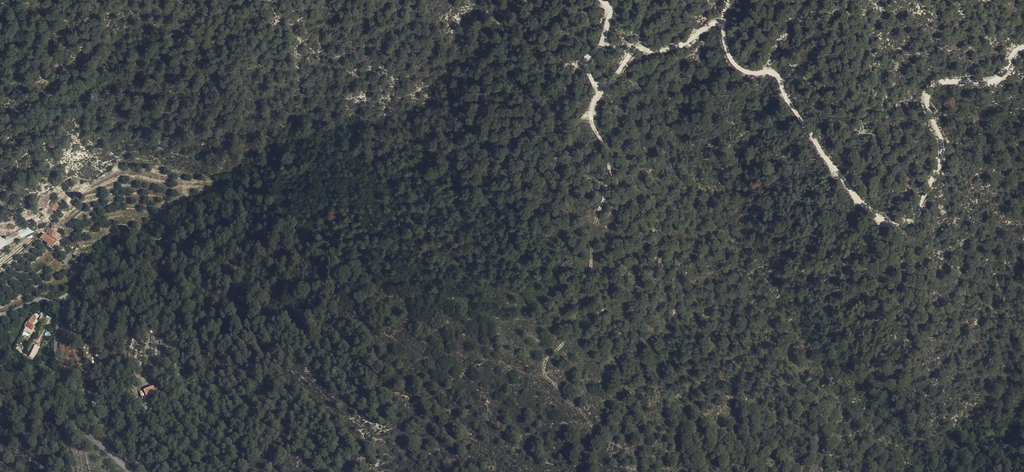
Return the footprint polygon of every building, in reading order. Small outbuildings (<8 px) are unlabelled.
[(62,212),(65,208),(58,203),(55,209),(62,212)] [(37,232),(35,226),(29,232),(31,234),(37,232)] [(51,232),(53,234),(52,236),(58,237),(61,241),(64,236),(65,234),(61,231),(56,230),(52,229),(51,232)] [(31,234),(29,232),(26,230),(6,239),(4,234),(0,233),(0,248),(31,234)] [(61,242),(50,235),(45,240),(57,248),(61,242)] [(77,258),(76,256),(77,255),(74,253),(66,263),(70,266),(77,258)] [(37,314),(33,322),(36,325),(41,317),(37,314)] [(29,357),(34,359),(39,346),(34,344),(29,357)] [(159,393),(157,388),(148,391),(151,397),(159,393)]
